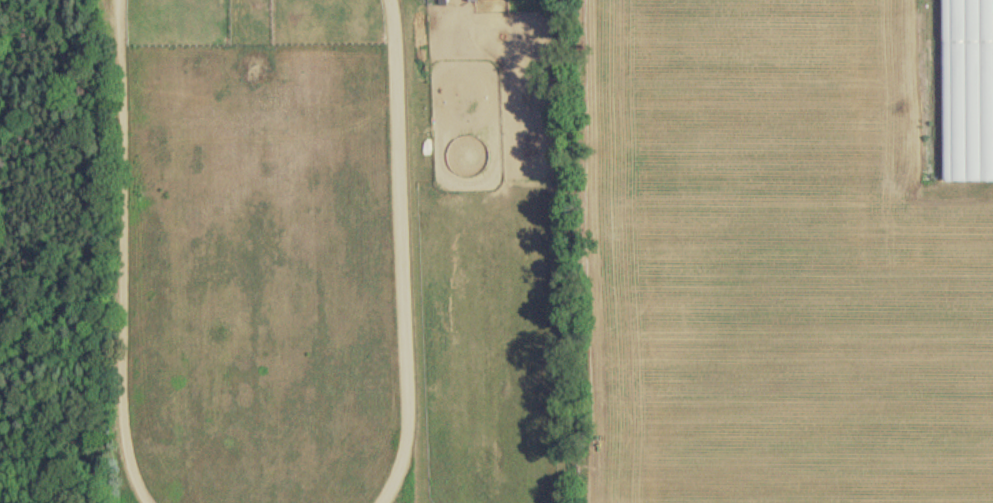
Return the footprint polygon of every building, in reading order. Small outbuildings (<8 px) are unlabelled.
[(992,181),(992,0),(949,0),(949,181),(992,181)]
